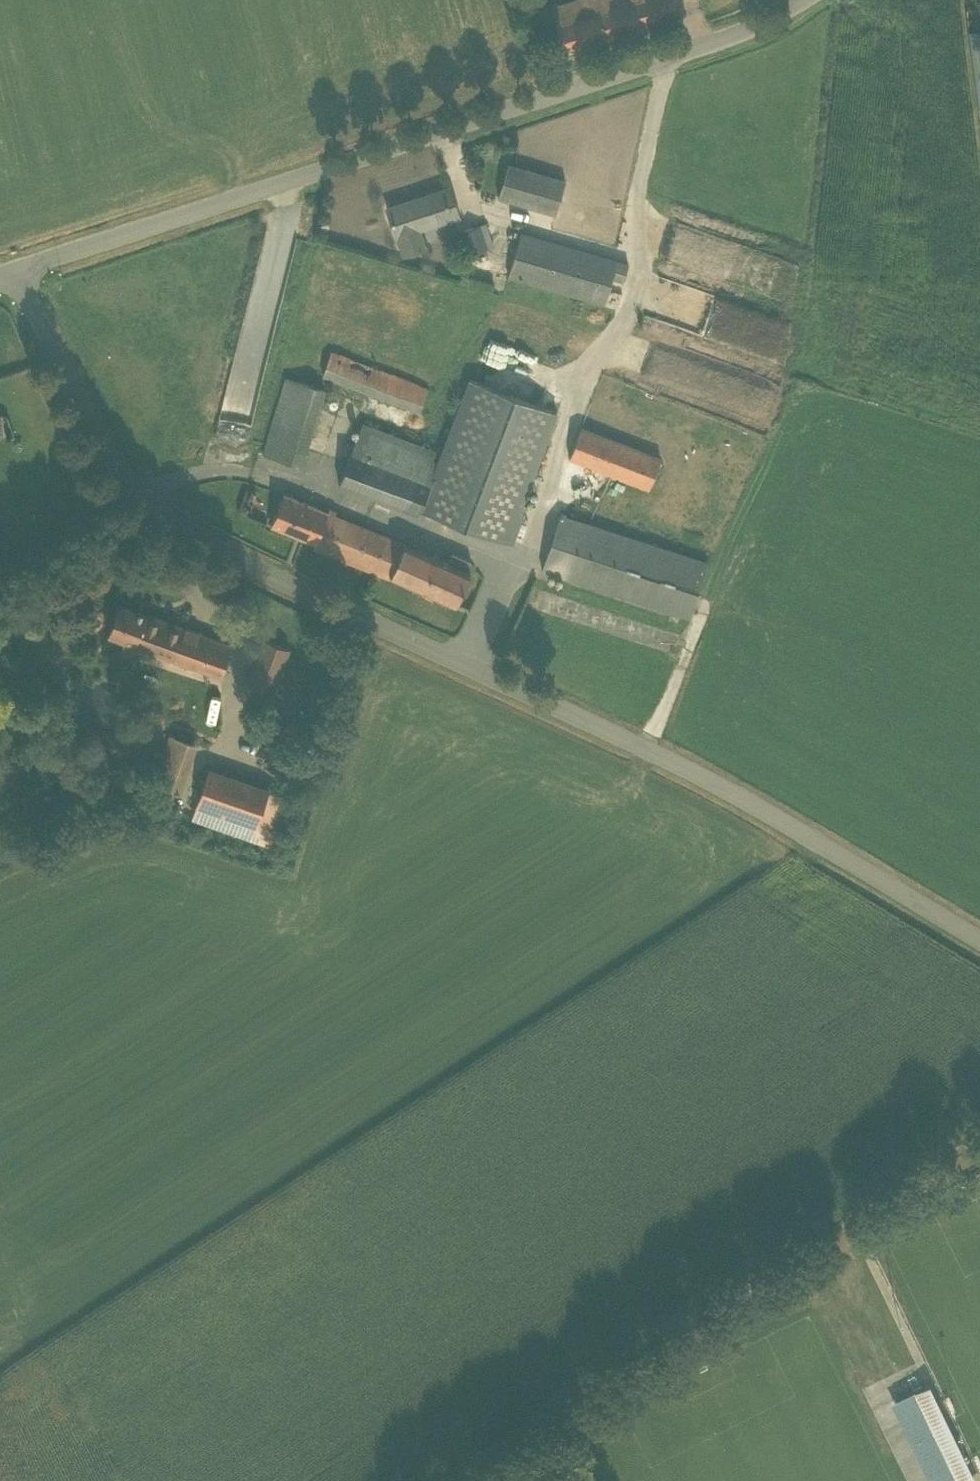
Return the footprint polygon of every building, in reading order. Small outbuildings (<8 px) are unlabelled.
[(555,17),(566,52),(677,17),(673,0),(609,0),(555,17)] [(547,5),(528,11),(531,22),(550,16),(547,5)] [(508,163),(502,182),(498,196),(556,213),(566,180),(508,163)] [(421,226),(435,222),(459,215),(456,205),(449,186),(387,207),(395,234),(401,255),(427,247),(421,226)] [(463,228),(475,266),(490,261),(486,248),(493,246),(486,221),(463,228)] [(508,276),(605,303),(612,277),(623,280),(628,261),(520,230),(508,276)] [(322,374),(419,411),(428,386),(331,349),(322,374)] [(325,388),(286,376),(263,452),(301,464),(325,388)] [(512,543),(527,503),(523,502),(557,411),(470,378),(438,461),(432,459),(431,459),(423,479),(429,482),(417,509),(416,512),(419,513),(421,509),(512,543)] [(431,459),(432,459),(436,450),(362,422),(339,483),(416,512),(417,509),(429,482),(423,479),(431,459)] [(581,426),(569,457),(649,488),(661,457),(581,426)] [(314,546),(385,575),(400,540),(336,511),(336,509),(329,506),(328,508),(285,490),(271,525),(315,543),(314,546)] [(560,512),(548,549),(542,568),(690,616),(709,560),(560,512)] [(400,540),(385,575),(390,577),(391,575),(456,604),(471,571),(467,569),(471,560),(452,551),(448,561),(400,540)] [(134,646),(221,677),(233,644),(119,604),(108,633),(123,638),(120,648),(132,653),(134,646)] [(264,638),(247,683),(272,692),(289,647),(264,638)] [(302,707),(297,721),(307,725),(312,710),(302,707)] [(149,782),(176,791),(194,742),(167,732),(149,782)] [(269,786),(207,767),(195,806),(257,825),(269,786)] [(914,1390),(896,1398),(936,1480),(958,1480),(914,1390)]
